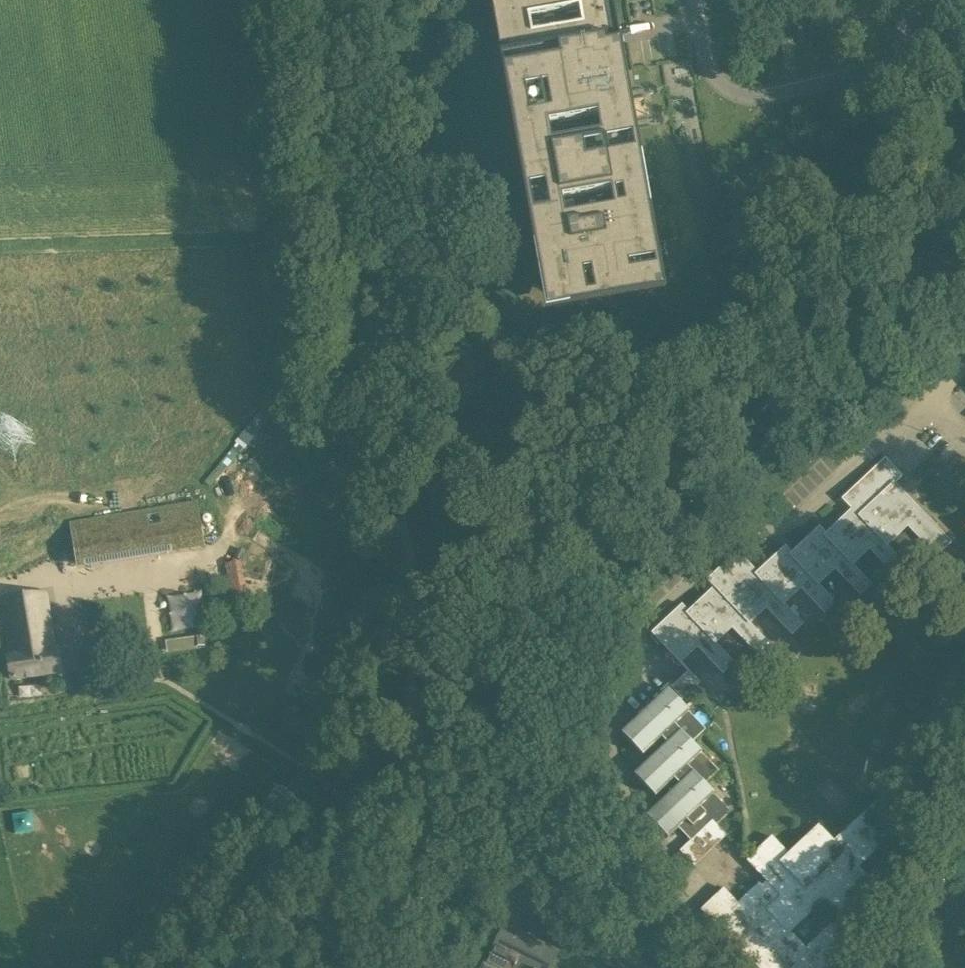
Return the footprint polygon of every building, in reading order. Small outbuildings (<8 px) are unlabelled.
[(537,259),(547,321),(665,300),(654,242),(653,239),(649,215),(632,125),(627,94),(614,23),(610,0),(491,0),(519,154),(537,259)] [(805,32),(796,33),(797,42),(806,41),(805,32)] [(783,51),(795,50),(793,38),(782,39),(783,51)] [(679,662),(680,661),(697,645),(723,673),(734,662),(714,641),(731,625),(758,653),(769,643),(749,622),(766,606),(792,634),(803,623),(783,602),(800,586),(827,614),(838,604),(818,583),(834,567),(861,595),(872,584),(852,563),(869,547),(895,575),(906,565),(890,547),(910,528),(937,556),(951,541),(895,482),(902,475),(885,457),(842,498),(852,509),(827,533),(820,526),(792,552),(786,545),(758,572),(738,551),(708,580),(714,587),(689,611),(682,604),(652,633),(679,662)] [(141,552),(205,541),(199,502),(71,523),(77,562),(129,554),(128,545),(139,544),(141,552)] [(225,599),(227,609),(248,605),(243,576),(227,579),(230,598),(225,599)] [(47,593),(3,600),(11,655),(10,656),(14,680),(61,673),(57,648),(56,649),(47,593)] [(195,637),(196,646),(203,645),(202,637),(195,637)] [(689,671),(622,734),(633,746),(643,756),(654,746),(660,752),(681,731),(692,743),(706,729),(680,701),(700,682),(689,670),(689,671)] [(660,752),(635,775),(646,787),(656,797),(666,787),(672,793),(694,772),(705,784),(719,771),(692,743),(681,731),(660,752)] [(672,793),(647,816),(658,828),(668,838),(679,828),(691,841),(714,821),(718,825),(731,812),(705,784),(694,772),(672,793)] [(851,946),(852,948),(853,947),(831,924),(806,948),(790,930),(823,899),(841,917),(874,885),(875,886),(876,886),(858,866),(902,824),(880,800),(881,798),(880,797),(834,841),(822,828),(790,858),(771,838),(748,859),(768,880),(763,885),(760,882),(738,903),(724,888),(723,889),(724,891),(704,910),(755,964),(754,965),(755,966),(756,964),(760,967),(775,967),(778,965),(781,967),(828,967),(851,946)] [(691,841),(681,851),(689,859),(695,866),(727,835),(718,825),(714,821),(691,841)] [(510,962),(522,967),(550,967),(557,954),(505,928),(492,953),(490,952),(482,967),(507,967),(510,962)]
